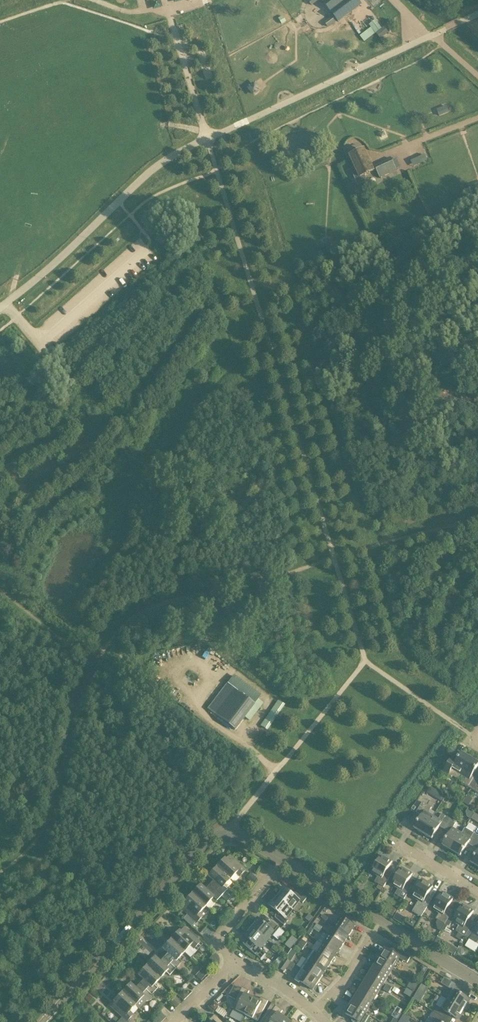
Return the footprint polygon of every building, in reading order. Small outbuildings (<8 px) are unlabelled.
[(338,22),(361,5),(358,0),(322,0),(334,16),(325,23),(328,27),(337,20),(338,22)] [(380,39),(388,33),(384,27),(376,33),(380,39)] [(255,95),(260,91),(254,84),(249,88),(255,95)] [(439,116),(448,112),(446,107),(436,110),(439,116)] [(351,157),(360,178),(374,172),(365,151),(351,157)] [(414,166),(427,160),(424,154),(411,160),(414,166)] [(380,178),(396,171),(391,159),(374,167),(380,178)] [(321,249),(330,245),(328,239),(318,243),(321,249)] [(235,731),(255,705),(234,689),(215,715),(235,731)] [(458,779),(460,775),(471,758),(461,752),(454,765),(449,762),(443,772),(452,777),(452,776),(458,779)] [(465,778),(462,784),(471,789),(477,779),(472,776),(477,766),(477,762),(471,758),(460,775),(465,778)] [(437,798),(441,801),(445,795),(440,792),(437,798)] [(428,813),(431,808),(422,802),(416,812),(421,816),(414,828),(423,833),(433,816),(428,813)] [(442,814),(438,819),(433,816),(423,833),(432,839),(439,826),(445,830),(451,819),(442,814)] [(453,828),(456,822),(451,819),(445,830),(450,833),(442,845),(451,851),(462,833),(453,828)] [(462,833),(451,851),(460,856),(468,844),(473,847),(477,838),(477,836),(465,828),(462,833)] [(381,855),(371,872),(378,876),(374,882),(384,887),(390,877),(385,874),(392,862),(381,855)] [(241,875),(245,870),(231,857),(227,861),(224,858),(216,867),(229,880),(237,871),(241,875)] [(227,890),(223,887),(229,880),(216,867),(207,876),(210,879),(206,883),(221,897),(227,890)] [(412,874),(402,867),(391,884),(398,889),(395,894),(404,900),(410,889),(405,886),(412,874)] [(257,879),(252,874),(248,878),(253,883),(257,879)] [(433,886),(422,880),(412,897),(419,901),(415,907),(424,912),(431,902),(425,899),(433,886)] [(191,894),(205,907),(213,898),(216,901),(221,897),(206,883),(202,887),(199,885),(191,894)] [(303,903),(307,898),(297,890),(294,895),(283,887),(276,896),(292,909),(300,900),(303,903)] [(453,899),(442,892),(432,909),(439,913),(436,919),(445,924),(451,914),(446,911),(453,899)] [(186,906),(182,910),(196,923),(200,918),(197,915),(205,907),(191,894),(183,903),(186,906)] [(268,904),(279,913),(275,918),(284,925),(288,920),(285,918),(292,909),(276,896),(268,904)] [(474,911),(463,904),(452,921),(459,926),(456,931),(465,937),(471,926),(466,923),(474,911)] [(335,927),(349,936),(356,927),(342,917),(335,927)] [(284,932),(272,921),(268,926),(258,918),(250,927),(267,940),(274,932),(280,936),(284,932)] [(413,927),(416,922),(411,919),(407,924),(413,927)] [(253,944),(249,949),(262,959),(266,954),(260,949),(267,940),(250,927),(243,936),(253,944)] [(329,936),(343,945),(349,936),(335,927),(329,936)] [(195,947),(200,942),(185,929),(181,933),(178,931),(170,940),(184,952),(192,944),(195,947)] [(298,940),(293,936),(289,940),(294,944),(298,940)] [(323,944),(337,954),(343,945),(329,936),(323,944)] [(454,955),(456,951),(437,939),(434,943),(445,950),(452,954),(454,955)] [(182,962),(178,959),(184,952),(170,940),(162,949),(165,951),(161,956),(175,969),(182,962)] [(297,947),(303,950),(306,946),(300,942),(297,947)] [(317,953),(331,963),(337,954),(323,944),(317,953)] [(387,950),(385,949),(379,958),(394,967),(399,957),(406,962),(409,957),(390,945),(387,950)] [(297,953),(292,949),(286,958),(291,962),(297,953)] [(311,962),(325,972),(331,963),(317,953),(311,962)] [(166,972),(169,976),(175,969),(161,956),(157,960),(154,957),(146,966),(159,979),(166,972)] [(284,971),(291,962),(286,958),(279,967),(284,971)] [(388,976),(392,970),(394,967),(379,958),(373,967),(388,976)] [(305,971),(319,981),(325,972),(311,962),(305,971)] [(159,979),(146,966),(137,975),(140,978),(136,982),(153,998),(154,997),(152,995),(157,989),(154,985),(159,979)] [(368,977),(382,985),(388,976),(373,967),(368,977)] [(201,981),(207,974),(203,970),(197,977),(201,981)] [(319,981),(305,971),(299,980),(313,990),(319,981)] [(362,986),(377,995),(382,985),(368,977),(362,986)] [(407,987),(414,992),(419,983),(412,979),(407,987)] [(135,1005),(141,1011),(141,1010),(143,1007),(144,1005),(146,1001),(147,1001),(149,1001),(151,1000),(152,999),(153,998),(136,982),(133,986),(130,983),(121,992),(135,1005)] [(448,987),(452,990),(446,999),(464,1010),(470,1000),(458,993),(462,988),(451,982),(448,987)] [(235,1000),(231,1008),(244,1015),(253,998),(247,995),(249,991),(242,988),(241,989),(234,986),(228,996),(235,1000)] [(357,995),(371,1004),(377,995),(362,986),(357,995)] [(422,987),(415,998),(420,1001),(426,989),(422,987)] [(179,996),(184,1000),(188,995),(184,990),(179,996)] [(127,1014),(135,1005),(121,992),(113,1001),(116,1004),(112,1008),(126,1021),(131,1017),(127,1014)] [(351,1004),(366,1013),(371,1004),(357,995),(351,1004)] [(258,1021),(268,1001),(261,997),(259,1001),(253,998),(244,1015),(258,1021)] [(176,1008),(181,1002),(178,999),(172,1005),(176,1008)] [(433,1012),(443,1018),(447,1013),(458,1020),(464,1010),(446,999),(440,1008),(437,1006),(433,1012)] [(215,1011),(219,1006),(215,1001),(210,1006),(215,1011)] [(366,1013),(351,1004),(345,1014),(353,1018),(352,1021),(353,1021),(366,1021),(370,1015),(366,1013)] [(264,1021),(282,1021),(285,1018),(280,1014),(282,1011),(276,1006),(264,1021)] [(388,1014),(392,1016),(397,1019),(402,1010),(397,1007),(395,1011),(391,1009),(388,1014)] [(443,1018),(433,1012),(430,1017),(434,1019),(432,1021),(441,1021),(443,1018)] [(161,1013),(154,1020),(156,1021),(162,1021),(166,1018),(161,1013)]
